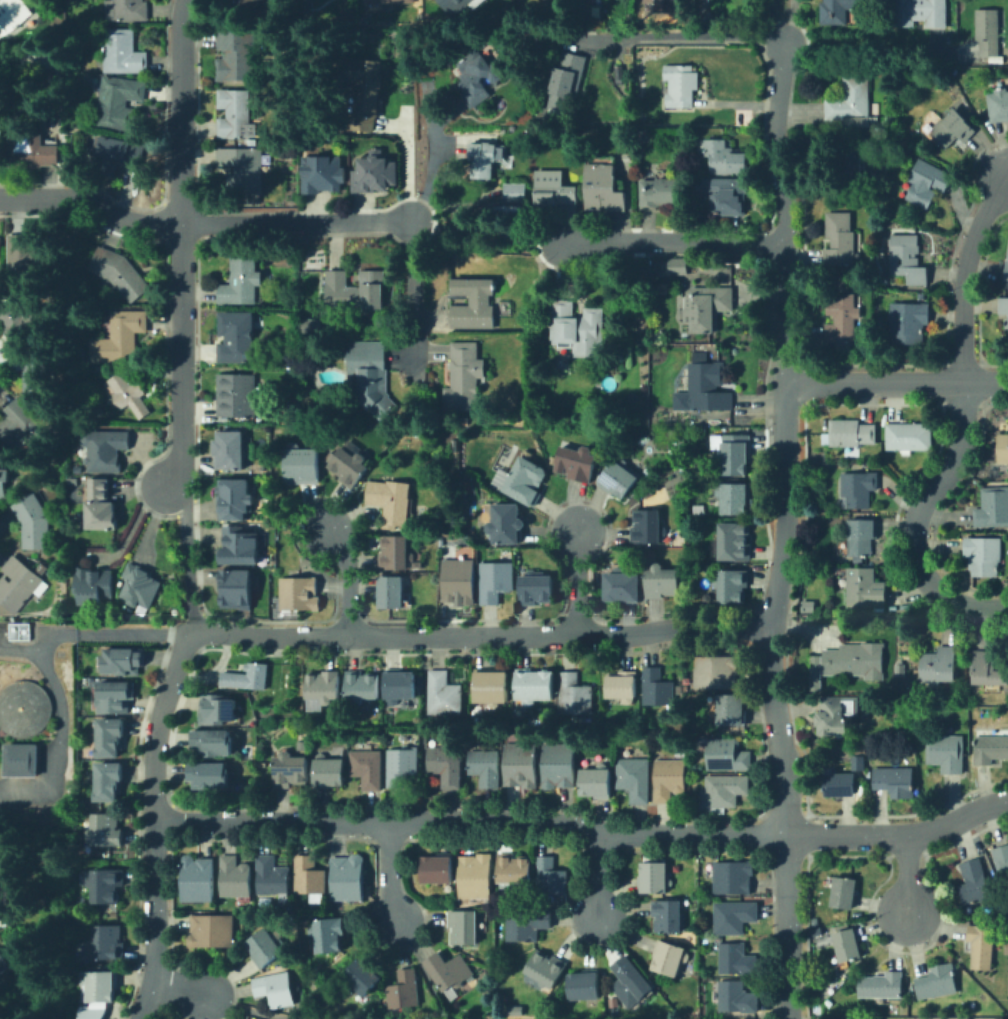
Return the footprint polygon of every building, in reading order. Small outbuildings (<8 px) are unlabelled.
[(4,34),(0,37),(0,0),(21,0),(32,15),(24,21),(14,29),(4,34)] [(106,21),(106,0),(113,0),(144,0),(144,1),(149,1),(149,21),(106,21)] [(249,13),(237,0),(263,0),(249,13)] [(455,19),(439,0),(486,0),(475,10),(471,5),(455,19)] [(824,3),(824,0),(867,0),(867,9),(846,9),(846,25),(820,25),(820,3),(824,3)] [(899,27),(899,0),(947,0),(948,27),(928,27),(928,20),(918,20),(918,27),(899,27)] [(999,9),(999,56),(980,56),(980,40),(975,40),(975,10),(999,9)] [(148,52),(148,73),(105,73),(106,29),(135,30),(135,52),(148,52)] [(257,31),(258,81),(217,81),(216,59),(224,59),(224,50),(219,50),(218,32),(257,31)] [(483,56),(488,61),(492,58),(505,76),(504,77),(504,78),(497,83),(496,82),(495,83),(490,77),(486,77),(483,78),(483,81),(488,89),(492,95),(472,110),(461,94),(466,91),(460,84),(465,81),(461,75),(464,73),(458,64),(468,57),(467,56),(478,48),(483,56)] [(588,57),(583,76),(581,75),(576,99),(571,98),(569,107),(549,102),(551,94),(549,94),(555,67),(560,68),(564,51),(588,57)] [(385,73),(383,89),(381,89),(378,118),(375,118),(373,139),(350,136),(352,119),(354,119),(358,83),(343,81),(346,57),(383,61),(382,72),(385,73)] [(697,71),(697,90),(693,90),(693,96),(693,107),(666,108),(666,94),(669,94),(669,81),(664,80),(664,66),(693,66),(693,71),(697,71)] [(148,82),(145,102),(129,100),(128,110),(136,111),(133,133),(97,127),(104,76),(148,82)] [(869,76),(870,117),(879,117),(879,127),(848,126),(847,120),(826,120),(826,99),(844,99),(844,76),(869,76)] [(1007,92),(1007,122),(991,124),(987,94),(994,93),(994,90),(1007,88),(1007,92)] [(252,91),(251,124),(257,124),(257,139),(256,145),(246,145),(245,138),(218,138),(218,118),(227,118),(227,109),(218,109),(218,90),(252,91)] [(967,120),(967,121),(977,131),(965,143),(958,137),(946,150),(930,134),(935,129),(933,127),(941,119),(943,121),(951,114),(949,112),(954,107),(967,120)] [(43,135),(43,146),(60,146),(59,166),(42,166),(42,168),(12,168),(12,143),(27,143),(27,135),(43,135)] [(149,146),(142,169),(119,163),(115,177),(94,172),(103,135),(149,146)] [(750,154),(749,173),(734,173),(734,175),(711,175),(710,156),(705,156),(705,139),(727,139),(727,150),(745,150),(745,154),(750,154)] [(491,143),(491,144),(496,144),(495,162),(494,162),(492,180),(471,178),(472,161),(469,161),(470,143),(484,144),(484,142),(491,143)] [(860,142),(860,150),(867,150),(866,171),(868,171),(868,179),(840,179),(840,150),(843,150),(844,142),(860,142)] [(263,149),(263,194),(227,194),(227,166),(216,166),(217,148),(263,149)] [(385,149),(385,160),(394,160),(394,163),(402,163),(402,187),(394,187),(394,193),(386,193),(386,191),(379,191),(379,193),(355,193),(355,172),(361,172),(361,158),(373,158),(373,149),(385,149)] [(349,169),(349,184),(345,184),(345,190),(323,190),(323,196),(305,196),(306,157),(345,158),(345,169),(349,169)] [(954,176),(945,193),(932,186),(931,189),(937,193),(928,210),(906,199),(914,184),(908,181),(920,158),(954,176)] [(626,192),(626,212),(609,211),(609,208),(602,208),(602,211),(586,211),(587,164),(615,165),(615,176),(616,176),(617,192),(626,192)] [(578,187),(578,204),(557,204),(557,207),(536,207),(536,171),(564,171),(564,186),(578,187)] [(712,210),(713,187),(703,187),(703,176),(745,176),(745,211),(712,210)] [(680,179),(679,203),(667,203),(667,205),(659,205),(659,208),(640,207),(641,180),(657,180),(657,178),(680,179)] [(527,183),(527,202),(505,202),(505,183),(527,183)] [(855,232),(855,266),(824,266),(824,249),(832,249),(832,238),(826,238),(826,212),(852,212),(852,232),(855,232)] [(51,246),(51,268),(34,268),(34,284),(8,284),(9,235),(37,236),(37,246),(51,246)] [(919,241),(920,254),(916,254),(916,268),(928,268),(928,285),(907,285),(907,275),(890,275),(889,239),(891,239),(891,236),(919,235),(919,241)] [(152,288),(132,304),(121,291),(120,292),(109,278),(91,271),(101,246),(127,257),(152,288)] [(262,272),(262,286),(257,286),(257,304),(233,304),(219,304),(219,285),(231,285),(232,257),(258,257),(257,272),(262,272)] [(688,259),(688,275),(669,275),(669,259),(688,259)] [(347,287),(361,287),(360,271),(385,271),(386,285),(383,285),(383,309),(362,309),(362,307),(325,307),(325,282),(326,271),(347,271),(347,287)] [(495,280),(495,295),(491,295),(491,305),(495,305),(495,329),(451,329),(451,305),(470,305),(470,295),(452,295),(452,279),(495,280)] [(734,288),(734,312),(719,312),(719,333),(691,333),(691,323),(683,323),(683,309),(686,309),(686,295),(695,295),(695,288),(734,288)] [(855,294),(856,308),(861,308),(861,318),(855,318),(856,329),(862,329),(862,338),(856,338),(856,341),(851,341),(851,351),(837,351),(837,343),(826,343),(826,324),(835,324),(835,318),(834,318),(833,315),(828,315),(828,295),(834,296),(835,294),(855,294)] [(7,328),(0,320),(0,307),(12,296),(26,312),(35,304),(48,319),(17,347),(3,331),(7,328)] [(999,298),(1007,298),(1007,315),(999,314),(999,298)] [(574,316),(585,316),(585,308),(604,309),(603,358),(574,357),(574,348),(558,348),(558,343),(555,343),(556,331),(551,331),(552,300),(574,300),(574,316)] [(931,304),(930,325),(924,325),(924,345),(894,344),(894,335),(890,335),(891,303),(931,304)] [(149,311),(148,333),(137,333),(137,363),(90,363),(90,339),(112,339),(112,311),(149,311)] [(253,313),(253,345),(261,345),(261,364),(218,364),(219,344),(225,344),(225,336),(219,336),(219,313),(253,313)] [(322,334),(302,333),(303,319),(316,319),(316,323),(322,324),(322,334)] [(386,342),(386,369),(388,369),(387,393),(390,396),(389,397),(398,406),(383,422),(359,400),(359,393),(353,389),(353,377),(349,377),(349,361),(346,361),(346,350),(349,350),(349,342),(386,342)] [(485,359),(485,378),(478,378),(479,411),(444,411),(444,387),(451,387),(451,342),(478,342),(479,359),(485,359)] [(708,352),(708,363),(724,363),(725,386),(716,386),(716,392),(733,392),(733,410),(689,410),(689,409),(675,409),(675,393),(689,393),(689,363),(693,363),(693,352),(708,352)] [(47,353),(47,393),(24,393),(24,353),(47,353)] [(125,371),(133,384),(139,380),(147,393),(142,397),(152,412),(140,420),(131,405),(123,410),(114,395),(117,393),(110,381),(125,371)] [(257,374),(256,419),(217,418),(218,372),(257,374)] [(10,446),(0,435),(0,422),(7,416),(3,412),(19,398),(38,418),(42,414),(54,427),(33,446),(29,440),(21,447),(16,441),(10,446)] [(877,424),(876,444),(860,444),(859,447),(829,447),(829,443),(822,443),(822,433),(829,433),(829,420),(860,420),(860,424),(877,424)] [(932,424),(932,451),(886,450),(886,423),(932,424)] [(422,427),(420,436),(413,435),(415,425),(422,427)] [(131,437),(131,449),(119,449),(119,454),(120,454),(120,462),(123,462),(123,472),(89,472),(89,465),(88,465),(86,463),(86,458),(87,456),(89,456),(89,446),(84,446),(82,443),(82,439),(84,437),(84,431),(131,432),(131,437)] [(245,432),(245,470),(216,470),(216,440),(219,440),(219,431),(245,432)] [(997,434),(1007,434),(1007,464),(998,464),(997,434)] [(751,435),(751,458),(747,458),(747,476),(721,475),(721,459),(719,459),(715,456),(715,452),(718,449),(715,449),(715,436),(723,435),(751,435)] [(320,449),(320,484),(286,484),(286,460),(278,460),(278,451),(286,451),(288,447),(292,443),(297,443),(301,447),(301,450),(320,449)] [(562,446),(581,451),(582,448),(586,446),(592,448),(593,452),(592,455),(598,456),(590,484),(568,477),(568,476),(554,472),(562,446)] [(343,447),(356,457),(358,454),(361,453),(366,457),(367,461),(364,463),(370,467),(351,490),(338,480),(340,477),(327,467),(330,463),(326,460),(332,451),(337,455),(343,447)] [(546,469),(548,474),(545,480),(544,480),(540,487),(538,486),(536,491),(543,494),(535,508),(504,491),(502,494),(492,488),(501,470),(510,475),(521,455),(525,450),(533,454),(530,460),(546,469)] [(623,459),(628,463),(628,466),(626,469),(639,478),(624,500),(615,494),(613,497),(597,484),(614,460),(617,462),(619,460),(623,459)] [(7,497),(0,497),(0,469),(8,469),(7,497)] [(878,473),(878,490),(870,491),(870,509),(848,508),(837,508),(837,502),(843,502),(843,497),(842,497),(842,473),(878,473)] [(219,518),(218,475),(248,474),(248,490),(252,490),(252,509),(247,509),(247,517),(219,518)] [(118,515),(118,530),(87,529),(87,502),(89,502),(89,479),(109,479),(109,502),(116,502),(116,515),(118,515)] [(368,481),(388,483),(388,481),(411,484),(406,526),(398,525),(397,530),(382,528),(385,506),(366,504),(368,481)] [(751,484),(750,515),(721,514),(721,498),(718,498),(716,495),(716,490),(718,487),(722,487),(722,483),(751,484)] [(982,488),(1007,487),(1007,526),(974,528),(973,509),(982,508),(982,488)] [(49,517),(49,550),(22,549),(22,523),(12,506),(35,493),(49,517)] [(519,504),(520,519),(522,518),(525,522),(525,526),(523,529),(523,544),(493,544),(493,534),(489,534),(486,531),(486,525),(490,522),(493,522),(493,504),(519,504)] [(661,510),(661,527),(664,527),(666,529),(666,535),(664,537),(660,537),(660,544),(631,544),(631,527),(633,527),(633,510),(661,510)] [(878,520),(878,539),(872,538),(872,556),(848,556),(848,520),(878,520)] [(219,558),(219,541),(224,541),(224,524),(243,524),(243,529),(257,530),(256,559),(219,558)] [(750,524),(750,536),(748,536),(748,539),(746,539),(746,544),(751,544),(751,561),(719,561),(719,524),(750,524)] [(412,552),(414,555),(414,561),(412,563),(412,569),(378,569),(378,553),(384,553),(384,549),(382,549),(382,536),(408,536),(408,552),(412,552)] [(1002,538),(1001,562),(999,562),(999,577),(972,577),(972,569),(969,570),(969,557),(964,557),(964,538),(1002,538)] [(15,615),(0,603),(0,580),(4,575),(0,571),(13,554),(45,580),(44,581),(48,585),(39,597),(34,592),(15,615)] [(476,599),(475,605),(461,605),(461,601),(441,602),(441,599),(442,560),(474,560),(474,599),(476,599)] [(129,562),(138,566),(138,565),(152,572),(150,576),(162,582),(150,610),(139,604),(137,607),(128,603),(129,600),(121,596),(129,580),(122,577),(129,562)] [(515,563),(515,590),(512,590),(512,592),(502,592),(502,590),(499,590),(499,605),(480,605),(480,563),(515,563)] [(663,570),(679,570),(680,596),(666,596),(666,595),(662,595),(662,599),(646,599),(646,570),(652,570),(652,566),(655,564),(661,564),(663,567),(663,570)] [(220,603),(220,565),(250,565),(251,605),(239,605),(239,603),(220,603)] [(113,571),(113,590),(106,590),(106,598),(101,598),(101,606),(79,605),(79,595),(75,595),(75,567),(90,567),(90,571),(113,571)] [(633,573),(639,574),(638,603),(622,603),(622,600),(617,600),(617,602),(606,602),(606,600),(604,600),(605,573),(622,574),(622,571),(624,568),(629,568),(632,572),(633,573)] [(887,582),(886,607),(864,607),(863,609),(847,609),(848,568),(875,568),(875,582),(887,582)] [(537,573),(537,577),(553,576),(553,603),(540,603),(540,602),(537,602),(537,606),(520,606),(520,577),(526,577),(526,574),(529,571),(535,571),(537,573)] [(748,571),(748,587),(746,587),(746,605),(719,605),(719,588),(715,588),(713,586),(713,580),(716,576),(719,576),(719,571),(748,571)] [(317,577),(317,595),(315,595),(315,597),(320,597),(320,611),(313,610),(280,611),(279,578),(313,578),(313,577),(317,577)] [(404,577),(404,609),(378,609),(379,577),(404,577)] [(8,638),(8,622),(28,622),(28,639),(8,638)] [(885,643),(885,647),(884,647),(884,673),(885,673),(885,681),(866,681),(866,675),(823,675),(822,692),(811,692),(811,663),(823,664),(823,650),(840,650),(841,645),(862,645),(863,643),(885,643)] [(956,647),(956,670),(959,670),(959,680),(956,680),(956,682),(941,682),(941,691),(929,691),(929,683),(921,683),(921,653),(939,653),(939,647),(956,647)] [(141,666),(141,675),(118,675),(118,673),(103,673),(103,654),(106,654),(106,649),(145,648),(146,666),(141,666)] [(1001,672),(1007,673),(1007,686),(973,685),(973,675),(972,675),(972,666),(974,666),(975,651),(991,652),(991,657),(996,657),(996,671),(1001,671),(1001,672)] [(694,656),(733,657),(733,655),(737,656),(740,659),(740,666),(736,670),(736,672),(738,672),(738,689),(694,689),(694,656)] [(250,662),(269,663),(267,689),(221,685),(223,672),(249,674),(249,671),(246,671),(246,663),(250,664),(250,662)] [(906,664),(906,675),(897,675),(897,663),(906,664)] [(675,682),(674,705),(644,705),(644,667),(661,667),(661,682),(675,682)] [(508,668),(508,704),(500,703),(500,706),(497,709),(491,709),(488,706),(488,703),(475,703),(475,668),(508,668)] [(554,674),(554,700),(535,700),(536,703),(533,707),(527,707),(523,703),(523,700),(517,700),(516,669),(532,669),(532,672),(554,672),(554,674)] [(416,672),(416,699),(400,699),(400,703),(397,706),(391,706),(388,702),(388,700),(385,700),(385,670),(401,670),(401,673),(416,672)] [(341,671),(340,699),(333,699),(333,703),(331,706),(326,706),(323,703),(324,699),(306,699),(307,674),(323,674),(323,671),(341,671)] [(380,674),(380,699),(364,700),(364,703),(361,706),(356,706),(352,703),(352,700),(346,700),(346,671),(362,671),(362,674),(380,674)] [(462,685),(462,714),(428,714),(429,671),(448,671),(448,685),(462,685)] [(637,671),(637,678),(636,678),(635,699),(634,702),(631,705),(626,704),(623,702),(623,699),(607,699),(607,676),(619,676),(619,671),(637,671)] [(593,686),(593,714),(560,714),(560,672),(578,672),(578,686),(593,686)] [(6,732),(0,727),(0,688),(7,683),(16,680),(26,679),(35,682),(43,689),(48,697),(50,706),(49,715),(46,723),(40,730),(32,735),(23,737),(14,736),(6,732)] [(129,699),(130,713),(98,714),(98,707),(95,707),(95,698),(98,698),(98,682),(135,682),(135,699),(129,699)] [(237,699),(237,721),(226,721),(226,724),(201,725),(200,711),(202,711),(202,695),(230,695),(230,700),(237,699)] [(746,709),(746,726),(742,725),(718,725),(717,695),(744,695),(744,709),(746,709)] [(846,696),(846,706),(848,706),(848,717),(852,717),(852,735),(838,735),(832,741),(826,735),(823,735),(823,726),(820,726),(820,714),(821,714),(821,711),(823,711),(823,697),(846,696)] [(123,719),(123,737),(120,737),(120,757),(97,757),(97,746),(97,719),(123,719)] [(231,730),(231,737),(234,737),(235,747),(233,747),(233,755),(219,756),(219,757),(196,757),(196,749),(193,749),(192,730),(231,730)] [(964,736),(964,774),(941,774),(941,765),(926,765),(926,736),(964,736)] [(975,736),(1007,736),(1007,760),(993,760),(993,766),(974,766),(974,757),(975,757),(975,736)] [(751,751),(752,770),(708,771),(707,738),(736,738),(740,743),(740,748),(736,751),(751,751)] [(296,749),(295,740),(305,740),(305,749),(296,749)] [(4,775),(5,743),(37,744),(36,776),(4,775)] [(537,784),(538,788),(523,788),(523,786),(504,786),(505,783),(505,744),(537,744),(537,784)] [(576,784),(576,788),(558,788),(558,785),(556,785),(556,788),(542,788),(543,782),(543,744),(575,744),(574,784),(576,784)] [(419,746),(419,773),(409,773),(409,788),(387,788),(387,750),(402,750),(402,746),(419,746)] [(462,749),(462,789),(443,789),(442,774),(428,774),(428,747),(442,747),(442,749),(462,749)] [(498,751),(499,772),(500,772),(500,788),(481,789),(481,775),(469,775),(469,751),(498,751)] [(293,754),(293,758),(308,758),(308,783),(291,783),(291,789),(275,789),(274,758),(280,758),(280,755),(284,752),(290,752),(293,754)] [(382,752),(382,791),(363,791),(363,776),(350,776),(350,752),(382,752)] [(345,759),(345,786),(331,786),(331,789),(315,789),(314,760),(316,760),(316,756),(319,753),(324,753),(327,757),(327,760),(345,759)] [(650,759),(650,805),(631,805),(631,789),(617,789),(617,759),(650,759)] [(686,791),(683,794),(677,794),(674,791),(672,791),(672,804),(655,804),(656,789),(656,760),(686,760),(686,791)] [(227,762),(227,769),(230,769),(230,779),(229,779),(229,788),(215,788),(215,789),(192,790),(192,781),(189,781),(188,763),(227,762)] [(122,763),(123,781),(119,781),(119,801),(96,801),(96,790),(96,763),(122,763)] [(913,768),(913,792),(915,792),(915,799),(891,799),(891,794),(889,794),(889,790),(874,790),(873,768),(913,768)] [(611,769),(611,799),(595,799),(595,796),(580,796),(580,770),(611,769)] [(855,774),(856,797),(825,797),(825,774),(855,774)] [(749,776),(749,795),(738,795),(738,808),(702,808),(702,791),(706,791),(706,776),(749,776)] [(120,814),(120,829),(124,829),(124,847),(121,846),(93,846),(93,841),(90,841),(87,838),(87,832),(90,829),(92,829),(92,814),(120,814)] [(992,849),(1007,844),(1007,883),(1002,885),(992,849)] [(532,857),(532,884),(514,884),(514,891),(502,891),(501,883),(498,883),(497,853),(514,853),(515,857),(532,857)] [(360,854),(365,857),(365,862),(363,862),(364,901),(332,901),(331,857),(350,857),(355,854),(360,854)] [(492,854),(491,860),(492,899),(459,899),(458,856),(477,856),(477,854),(492,854)] [(195,859),(196,861),(198,861),(198,859),(215,859),(214,861),(215,902),(183,903),(182,858),(186,855),(192,855),(195,859)] [(238,855),(238,866),(240,866),(242,863),(249,863),(252,867),(253,897),(221,897),(221,867),(220,855),(238,855)] [(291,872),(290,895),(258,896),(257,855),(276,855),(276,867),(291,866),(291,872)] [(18,906),(0,907),(0,856),(16,856),(18,906)] [(327,870),(327,894),(296,894),(295,856),(316,856),(316,870),(327,870)] [(453,857),(453,884),(423,884),(422,857),(453,857)] [(568,871),(569,895),(537,895),(537,857),(554,857),(555,871),(568,871)] [(985,872),(993,899),(965,907),(958,886),(967,883),(965,878),(964,879),(960,864),(981,857),(986,872),(985,872)] [(754,861),(755,876),(751,876),(751,896),(747,896),(747,894),(714,894),(714,862),(754,861)] [(667,863),(668,878),(671,878),(674,881),(674,885),(671,888),(667,888),(667,893),(638,893),(638,878),(641,878),(640,863),(667,863)] [(125,870),(125,887),(120,887),(120,904),(93,904),(93,887),(90,887),(88,885),(88,879),(91,876),(93,876),(93,870),(125,870)] [(858,880),(853,911),(830,907),(835,876),(858,880)] [(682,901),(682,933),(655,933),(655,920),(657,920),(657,916),(653,916),(652,901),(682,901)] [(759,902),(759,922),(744,922),(744,935),(714,935),(714,903),(759,902)] [(551,910),(551,929),(539,930),(539,942),(535,941),(507,942),(507,911),(551,910)] [(478,911),(478,945),(451,945),(451,932),(453,932),(453,927),(449,927),(448,911),(478,911)] [(235,915),(235,947),(196,947),(196,949),(192,949),(188,945),(188,938),(191,935),(193,935),(193,932),(191,932),(191,915),(235,915)] [(812,925),(810,918),(816,917),(818,924),(812,925)] [(343,935),(345,952),(317,955),(315,937),(312,938),(310,935),(309,930),(312,927),(314,926),(314,921),(344,918),(345,935),(343,935)] [(995,927),(992,971),(971,970),(973,942),(968,942),(969,925),(995,927)] [(124,943),(125,959),(95,960),(95,926),(121,926),(122,943),(124,943)] [(812,935),(810,928),(819,926),(821,934),(812,935)] [(267,928),(276,940),(277,939),(283,939),(286,944),(286,947),(283,949),(285,952),(262,970),(252,957),(254,955),(246,944),(267,928)] [(863,958),(841,965),(833,934),(855,928),(863,958)] [(688,962),(685,963),(682,962),(677,978),(652,969),(661,940),(686,948),(685,952),(688,952),(690,956),(688,962)] [(758,955),(758,974),(719,974),(719,943),(746,942),(746,955),(758,955)] [(548,958),(551,959),(554,955),(568,964),(554,989),(549,986),(548,987),(543,988),(540,986),(540,984),(541,982),(524,972),(538,949),(550,956),(548,958)] [(8,960),(0,967),(0,950),(8,960)] [(439,952),(447,963),(461,954),(475,974),(460,985),(459,983),(445,993),(424,962),(439,952)] [(655,989),(630,1010),(611,987),(621,978),(611,967),(627,954),(655,989)] [(383,978),(364,998),(353,987),(351,989),(345,988),(342,985),(342,981),(344,979),(342,977),(361,957),(383,978)] [(958,993),(919,1000),(915,979),(930,976),(929,972),(931,972),(931,967),(953,963),(955,974),(958,993)] [(421,1006),(390,1009),(387,986),(400,985),(398,970),(416,968),(421,1006)] [(290,971),(296,1005),(274,1010),(273,1008),(272,1008),(270,1001),(272,1001),(270,995),(256,998),(252,979),(290,971)] [(115,1003),(89,1004),(88,973),(117,972),(118,988),(114,988),(115,1003)] [(601,1000),(570,1001),(568,975),(570,975),(570,973),(600,972),(601,1000)] [(903,972),(902,998),(858,998),(858,977),(874,976),(886,976),(886,972),(903,972)] [(759,993),(759,1013),(742,1013),(742,1011),(719,1012),(719,981),(744,981),(744,990),(747,990),(747,993),(759,993)] [(829,1008),(825,1003),(830,998),(834,1003),(829,1008)] [(107,1009),(103,1018),(80,1018),(79,1009),(107,1009)]
